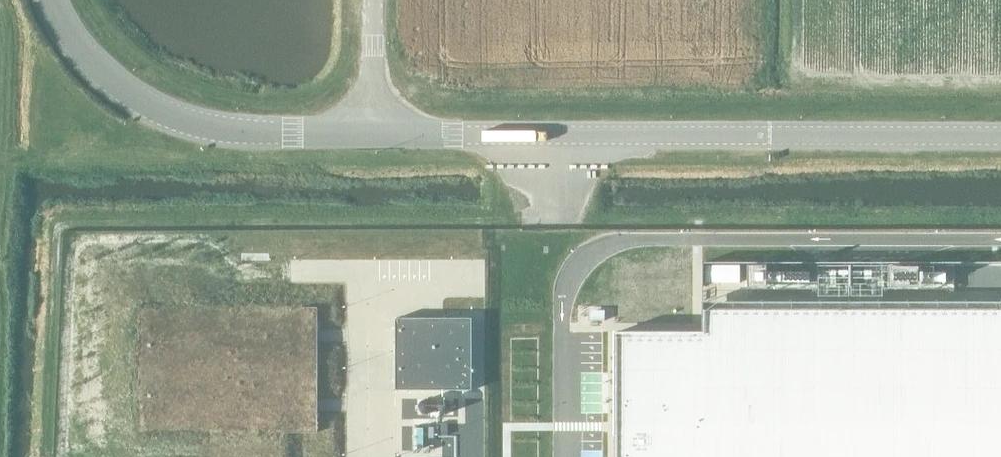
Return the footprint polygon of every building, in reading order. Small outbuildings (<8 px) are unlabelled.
[(318,309),(139,309),(139,456),(318,456),(318,309)] [(614,333),(614,456),(1000,456),(1000,310),(703,310),(703,333),(614,333)] [(396,318),(396,391),(472,391),(472,319),(396,318)]
